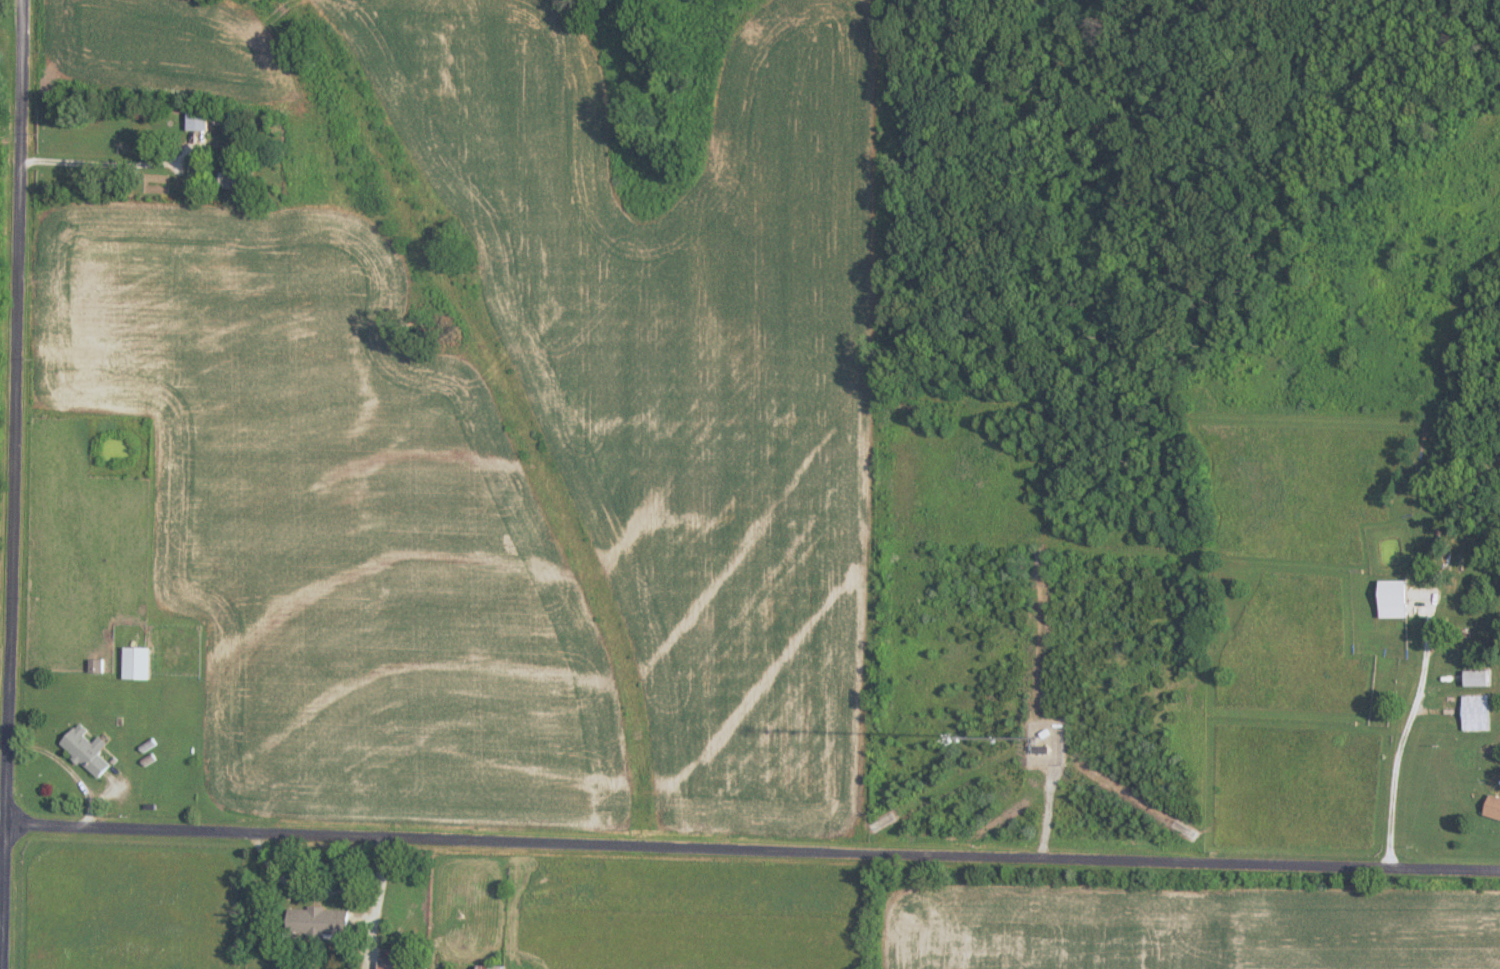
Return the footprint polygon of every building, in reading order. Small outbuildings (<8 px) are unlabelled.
[(214,110),(192,110),(192,132),(214,132),(214,110)] [(230,187),(248,188),(248,150),(230,150),(230,187)] [(154,680),(154,647),(127,647),(127,680),(154,680)] [(1463,732),(1491,732),(1491,696),(1463,696),(1463,732)] [(96,743),(88,735),(92,732),(84,723),(65,743),(101,779),(115,766),(102,753),(111,743),(104,736),(96,743)] [(1499,819),(1499,798),(1491,795),(1486,815),(1499,819)] [(354,934),(354,908),(298,908),(297,934),(354,934)]
